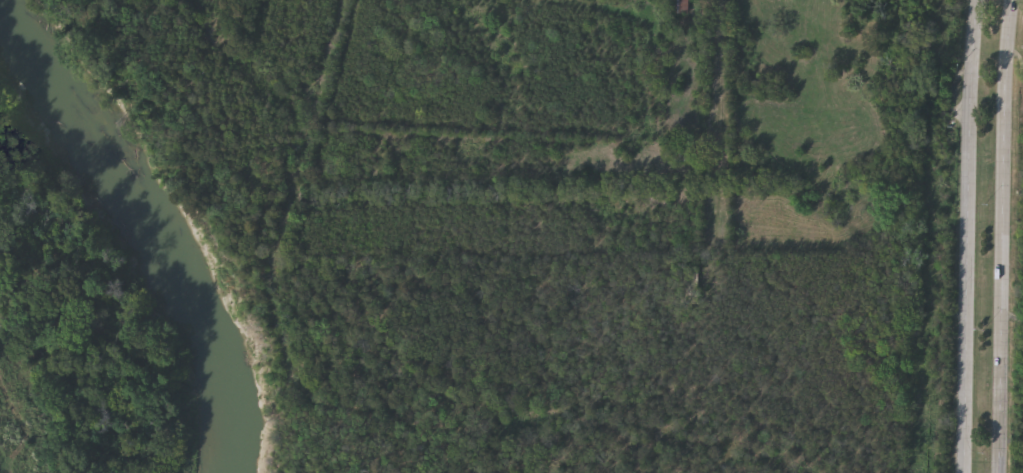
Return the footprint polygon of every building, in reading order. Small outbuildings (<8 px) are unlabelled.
[(690,0),(673,0),(673,15),(690,15),(690,0)] [(689,164),(689,154),(677,154),(677,164),(689,164)]
